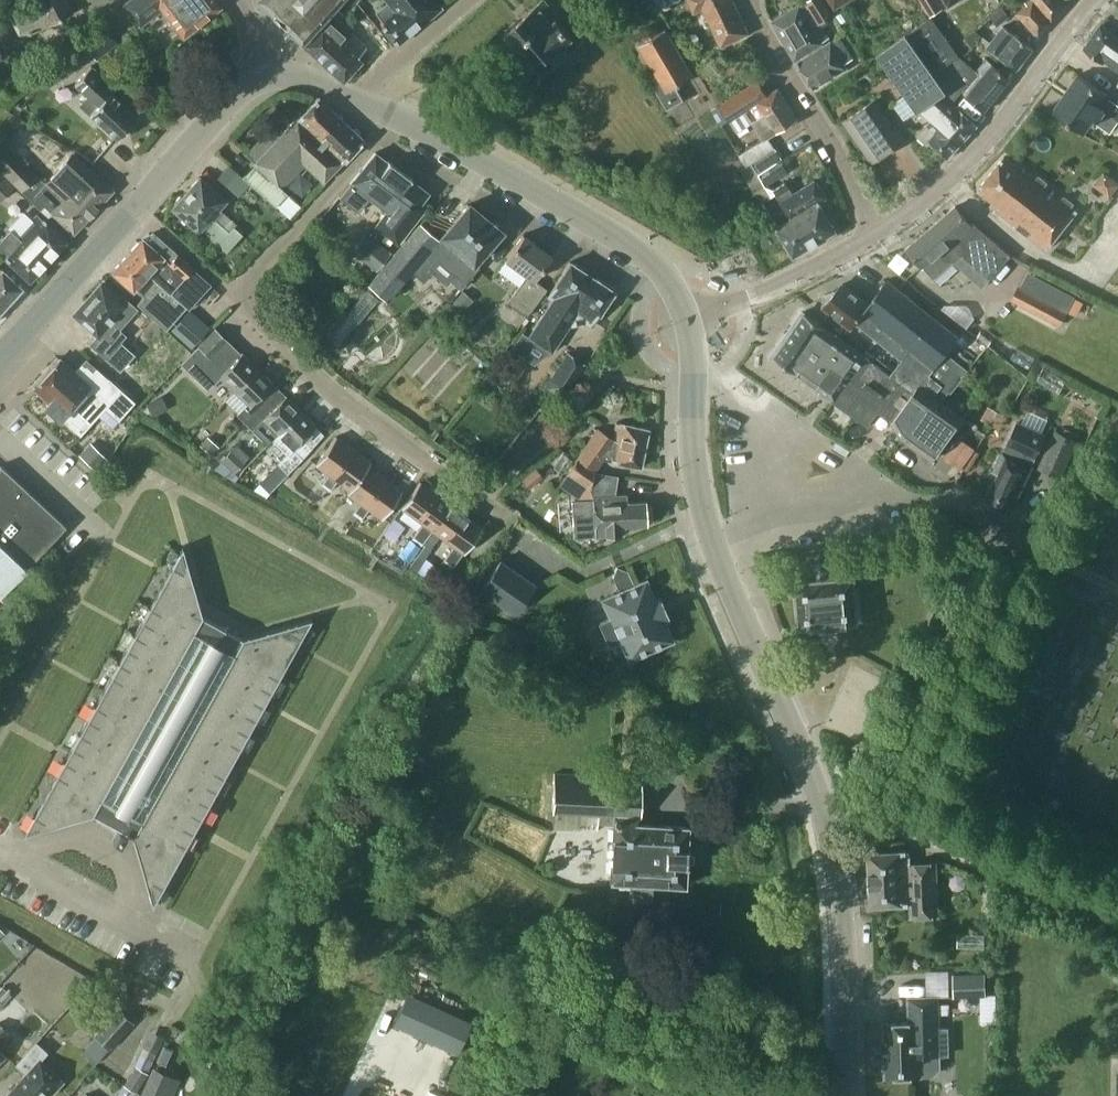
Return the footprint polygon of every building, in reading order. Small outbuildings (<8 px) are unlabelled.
[(73,11),(67,0),(27,0),(7,10),(21,38),(73,11)] [(220,5),(216,0),(128,0),(122,5),(137,26),(162,7),(183,36),(220,5)] [(301,40),(338,0),(260,0),(301,40)] [(442,0),(386,0),(388,2),(375,12),(382,21),(380,22),(396,43),(445,3),(442,0)] [(566,46),(564,43),(572,35),(558,19),(559,17),(544,0),(542,0),(506,32),(537,67),(550,55),(553,58),(560,58),(566,53),(566,46)] [(748,32),(732,0),(689,0),(694,11),(703,7),(721,45),(748,32)] [(833,14),(823,0),(805,0),(794,7),(772,20),(795,58),(818,44),(817,44),(828,37),(821,25),(828,21),(827,18),(833,14)] [(942,8),(936,0),(919,0),(929,16),(942,8)] [(947,8),(961,0),(942,0),(947,8)] [(1065,6),(1060,0),(1024,0),(1027,4),(1017,12),(1038,36),(1065,6)] [(997,25),(1009,15),(1003,6),(990,16),(997,25)] [(357,56),(366,46),(329,14),(303,44),(342,79),(360,59),(357,56)] [(951,102),(961,91),(976,70),(958,55),(931,17),(906,34),(905,34),(878,53),(918,109),(919,108),(930,119),(917,134),(927,144),(930,141),(948,157),(977,124),(951,102)] [(117,42),(102,21),(80,38),(96,59),(97,58),(100,62),(110,55),(106,50),(117,42)] [(1104,60),(1117,71),(1117,37),(1100,24),(1084,47),(1103,61),(1104,60)] [(1016,70),(1033,48),(1003,25),(986,47),(1016,70)] [(667,108),(684,99),(676,85),(693,75),(665,28),(659,32),(655,26),(642,34),(645,40),(639,43),(660,79),(652,83),(667,108)] [(844,63),(852,58),(838,35),(797,62),(812,88),(847,67),(844,63)] [(80,42),(55,61),(66,75),(91,56),(80,42)] [(986,58),(976,70),(961,91),(984,110),(1010,78),(986,58)] [(118,139),(138,117),(110,92),(115,87),(91,65),(74,83),(98,104),(89,113),(118,139)] [(1092,120),(1110,133),(1117,121),(1117,101),(1117,103),(1108,97),(1109,95),(1078,73),(1052,111),(1083,132),(1092,120)] [(739,154),(746,165),(751,162),(750,160),(774,146),(768,136),(797,118),(778,88),(767,94),(757,79),(711,109),(720,122),(728,117),(729,120),(750,106),(758,118),(753,121),(764,139),(739,154)] [(287,192),(281,187),(304,163),(322,180),(341,161),(342,161),(363,139),(318,96),(297,117),(297,116),(242,175),(275,204),(287,192)] [(843,119),(863,149),(872,162),(903,140),(874,98),(843,119)] [(0,146),(0,169),(15,184),(41,210),(45,205),(33,195),(34,194),(45,183),(37,175),(38,174),(5,141),(0,146)] [(751,162),(746,165),(746,166),(741,169),(761,203),(776,193),(791,218),(776,227),(793,256),(836,230),(818,202),(826,197),(815,179),(792,193),(785,181),(773,189),(765,185),(758,174),(782,158),(774,146),(750,160),(751,162)] [(349,182),(338,196),(358,211),(367,200),(384,214),(376,225),(397,242),(425,206),(420,202),(428,192),(411,179),(412,178),(388,160),(387,161),(374,151),(349,182)] [(45,183),(34,194),(51,210),(73,232),(112,189),(72,153),(47,180),(45,183)] [(1046,249),(1079,207),(1017,159),(1014,163),(1003,156),(977,190),(992,201),(989,205),(1046,249)] [(228,164),(218,176),(238,194),(248,182),(228,164)] [(0,169),(0,199),(15,184),(0,169)] [(1100,181),(1116,196),(1117,194),(1117,175),(1111,169),(1100,181)] [(235,223),(220,209),(218,208),(226,199),(199,176),(172,207),(198,230),(200,228),(226,250),(241,234),(232,227),(235,223)] [(474,261),(500,230),(468,204),(438,239),(419,223),(368,283),(387,300),(412,270),(423,280),(436,265),(433,262),(437,258),(465,282),(479,266),(474,261)] [(989,279),(1010,254),(972,221),(970,223),(955,205),(907,247),(933,278),(960,254),(989,279)] [(66,239),(37,213),(17,235),(10,229),(0,239),(0,252),(29,279),(66,239)] [(188,308),(210,283),(153,231),(145,240),(139,240),(112,270),(133,289),(134,288),(143,296),(137,303),(166,329),(186,306),(188,308)] [(365,232),(350,250),(375,270),(390,251),(365,232)] [(526,274),(514,291),(506,302),(526,316),(547,288),(534,279),(551,255),(523,234),(505,258),(526,274)] [(551,298),(526,336),(551,352),(568,325),(570,322),(576,321),(584,320),(590,324),(598,312),(599,313),(614,290),(569,261),(554,284),(547,295),(551,298)] [(22,288),(0,268),(0,311),(22,288)] [(903,356),(896,366),(944,397),(949,391),(951,392),(968,370),(946,352),(959,336),(887,279),(882,285),(878,282),(869,293),(873,297),(868,303),(857,320),(903,356)] [(857,320),(868,303),(841,282),(834,291),(833,290),(832,291),(824,294),(823,302),(823,303),(824,304),(823,306),(850,328),(857,320)] [(118,328),(136,308),(121,295),(118,299),(100,283),(73,313),(97,334),(90,343),(119,369),(133,353),(119,341),(125,334),(118,328)] [(1013,299),(1059,325),(1065,313),(1019,288),(1013,299)] [(336,335),(348,342),(378,298),(366,290),(336,335)] [(473,298),(463,290),(453,301),(463,310),(473,298)] [(191,347),(209,326),(189,308),(170,329),(191,347)] [(940,401),(944,397),(896,366),(890,374),(803,311),(802,311),(772,354),(834,398),(833,400),(868,424),(878,411),(892,421),(902,436),(933,458),(962,417),(940,401)] [(214,328),(198,346),(211,358),(228,340),(214,328)] [(211,358),(198,346),(181,364),(207,389),(218,378),(220,376),(235,390),(257,367),(242,352),(241,353),(231,343),(228,340),(211,358)] [(587,365),(566,351),(545,385),(566,399),(587,365)] [(81,433),(104,407),(118,419),(134,401),(108,377),(96,390),(90,384),(93,381),(78,367),(75,371),(59,357),(33,387),(48,400),(45,404),(60,418),(62,416),(81,433)] [(236,414),(245,423),(257,411),(279,388),(272,382),(273,382),(257,367),(235,390),(247,402),(236,414)] [(272,440),(301,409),(285,394),(279,388),(257,411),(245,423),(253,430),(267,443),(271,439),(272,440)] [(168,408),(161,395),(146,404),(152,416),(168,408)] [(1008,416),(989,404),(981,418),(1000,429),(1008,416)] [(316,424),(301,409),(272,440),(286,453),(277,463),(287,472),(303,455),(310,448),(323,433),(315,426),(316,424)] [(1013,508),(1020,492),(1034,463),(1032,463),(1046,434),(1017,421),(1003,449),(993,470),(998,473),(986,500),(1006,509),(1007,505),(1013,508)] [(597,427),(576,458),(594,469),(602,458),(640,466),(648,428),(616,422),(612,437),(597,427)] [(1082,444),(1054,431),(1037,468),(1060,478),(1069,459),(1074,462),(1082,444)] [(218,446),(207,436),(199,445),(210,455),(218,446)] [(321,483),(325,486),(353,449),(335,436),(315,463),(328,473),(321,483)] [(107,457),(89,441),(78,453),(95,470),(107,457)] [(245,459),(232,447),(220,460),(233,472),(245,459)] [(353,449),(325,486),(329,490),(337,479),(349,488),(367,465),(368,465),(370,461),(353,449)] [(558,484),(579,498),(581,535),(624,532),(623,524),(647,523),(646,519),(651,519),(650,504),(646,504),(646,500),(626,502),(626,493),(614,494),(617,475),(594,471),(594,469),(576,458),(558,484)] [(0,464),(0,500),(48,544),(66,524),(1,463),(0,464)] [(352,512),(357,515),(384,477),(368,465),(367,465),(349,488),(347,492),(360,502),(352,512)] [(268,472),(259,481),(269,491),(278,482),(268,472)] [(384,477),(357,515),(361,518),(369,508),(382,517),(402,490),(384,477)] [(432,529),(451,504),(419,481),(401,506),(422,522),(411,537),(421,544),(432,529)] [(0,500),(0,595),(48,544),(0,500)] [(482,527),(451,504),(432,529),(453,544),(442,560),(452,567),(463,552),(464,552),(482,527)] [(420,546),(409,538),(398,553),(409,561),(420,546)] [(202,614),(182,545),(179,550),(23,832),(92,812),(98,816),(97,819),(118,831),(113,839),(121,844),(127,832),(133,835),(153,904),(308,621),(311,616),(243,636),(237,633),(238,630),(229,625),(228,628),(202,614)] [(883,554),(864,555),(864,562),(884,561),(883,554)] [(515,570),(497,558),(477,588),(478,589),(492,599),(514,614),(535,583),(515,570)] [(856,558),(820,561),(820,560),(818,560),(818,562),(819,562),(820,579),(796,581),(800,626),(857,620),(854,577),(858,577),(856,558)] [(669,617),(659,595),(654,597),(645,578),(633,583),(627,569),(616,565),(612,576),(618,590),(601,598),(610,617),(600,622),(609,643),(619,639),(628,658),(672,639),(664,619),(669,617)] [(551,828),(579,829),(579,821),(613,823),(610,880),(629,881),(628,899),(651,900),(651,882),(684,884),(687,826),(639,823),(640,814),(642,787),(641,787),(642,777),(553,772),(551,828)] [(911,916),(938,915),(936,861),(909,863),(909,850),(869,852),(871,905),(910,903),(911,916)] [(985,973),(953,973),(954,996),(985,995),(985,973)] [(10,994),(2,986),(0,988),(0,1005),(10,994)] [(407,991),(392,1024),(456,1052),(471,1020),(407,991)] [(948,1027),(938,1028),(937,996),(909,997),(910,1022),(884,1023),(886,1076),(933,1074),(940,1068),(939,1054),(948,1054),(948,1027)] [(133,1022),(117,1007),(93,1034),(109,1049),(133,1022)] [(12,1035),(0,1023),(0,1047),(12,1035)] [(46,1092),(59,1078),(39,1060),(47,1051),(36,1041),(15,1064),(25,1073),(4,1095),(43,1095),(46,1092)] [(147,1073),(135,1065),(123,1084),(136,1092),(147,1073)] [(152,1072),(140,1095),(141,1095),(166,1095),(173,1082),(152,1072)]
